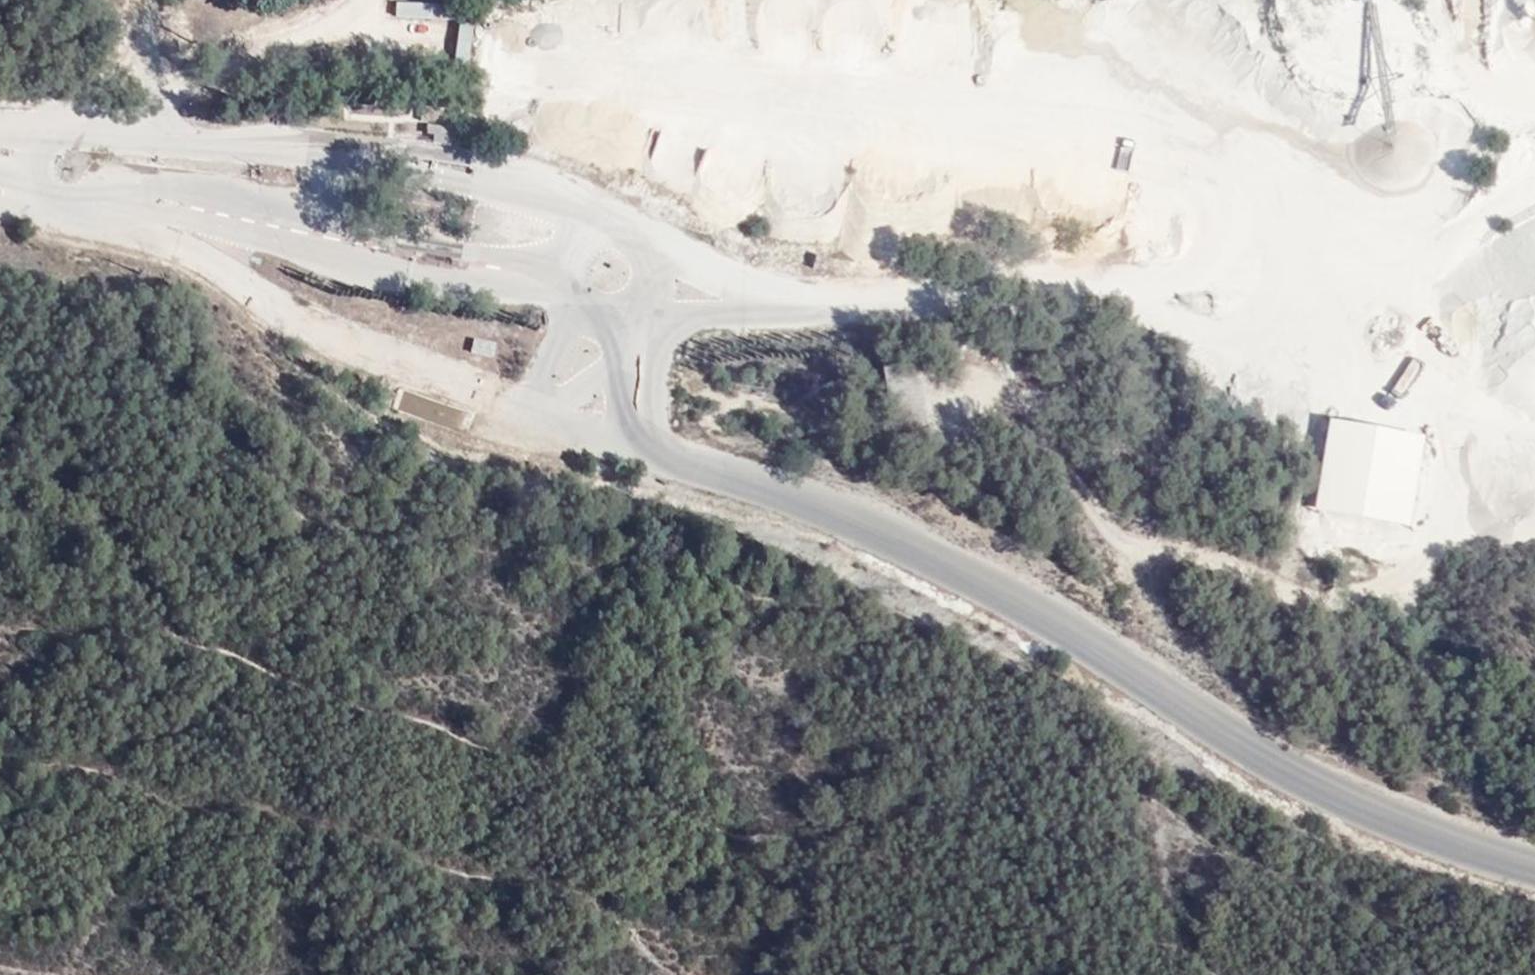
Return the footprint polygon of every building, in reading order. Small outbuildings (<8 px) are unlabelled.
[(395,17),(455,17),(455,0),(428,0),(395,0),(395,17)] [(475,38),(469,15),(455,18),(461,41),(475,38)] [(493,357),(496,339),(472,335),(469,352),(493,357)] [(1324,412),(1313,505),(1411,516),(1421,423),(1324,412)]
